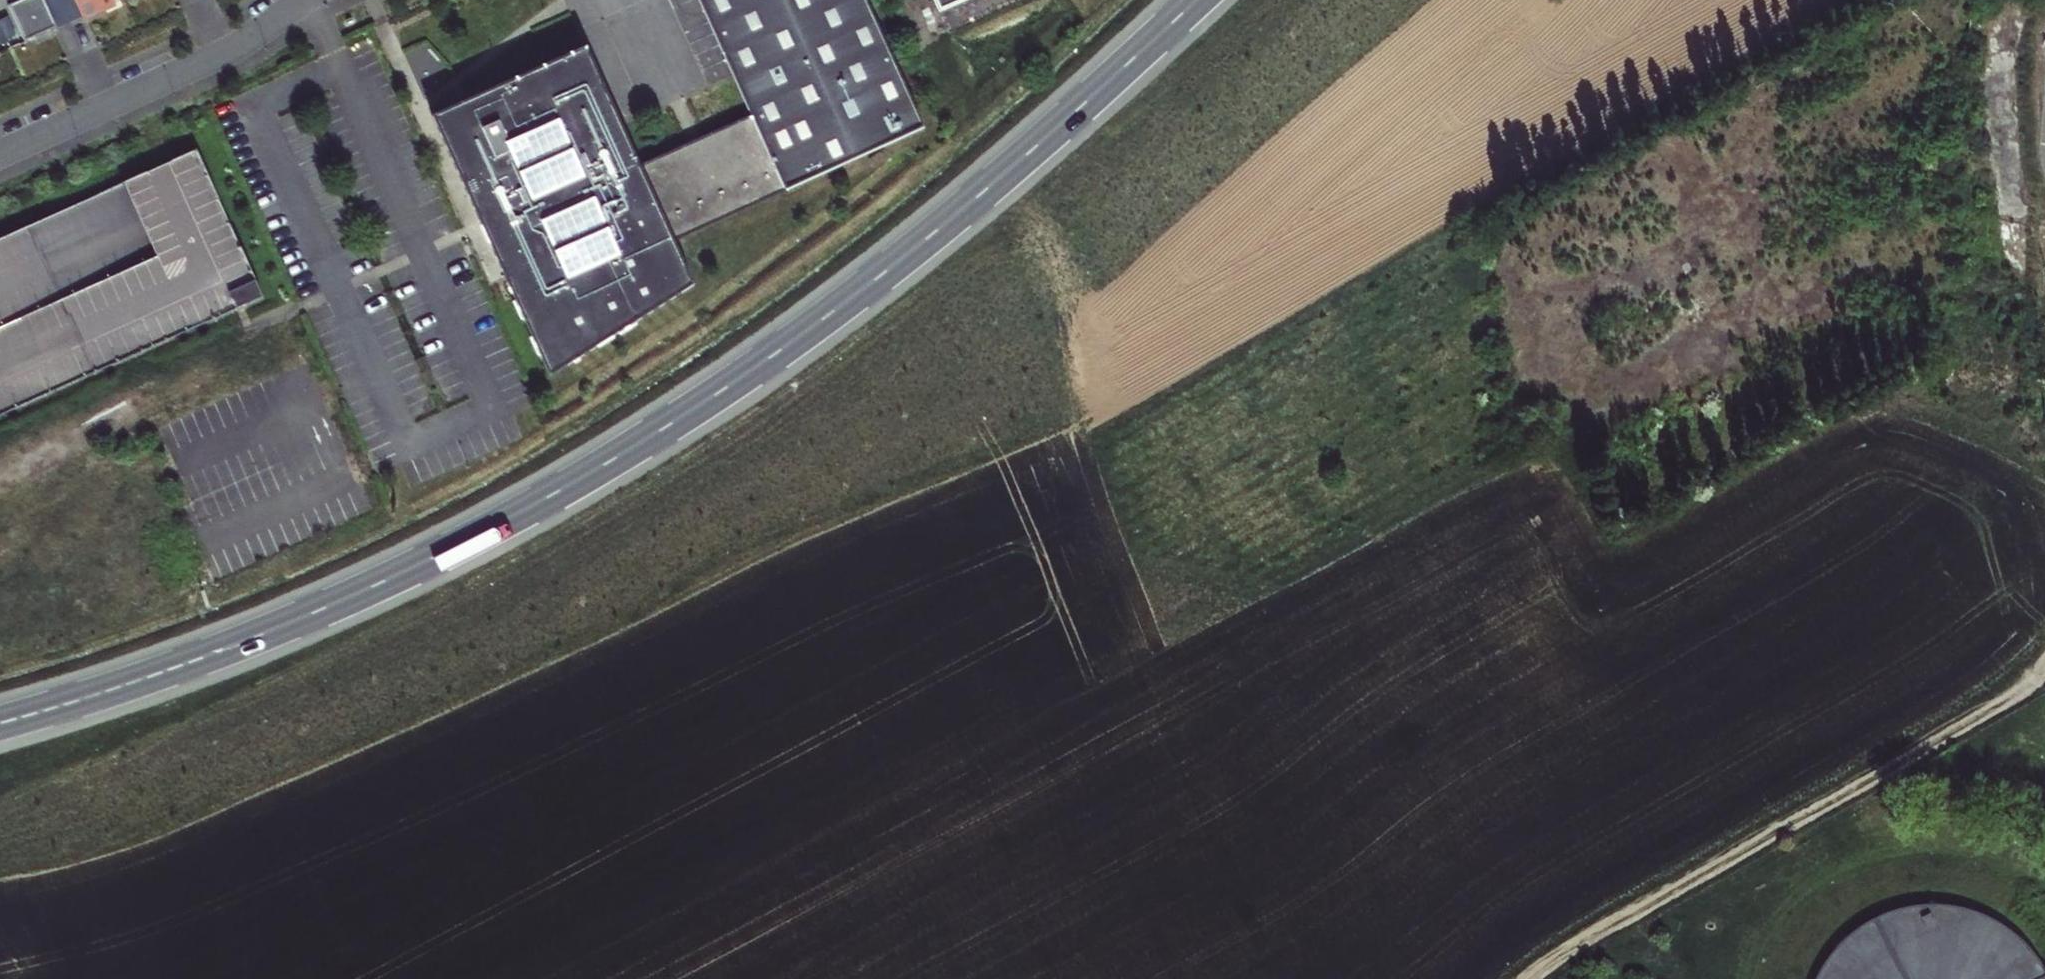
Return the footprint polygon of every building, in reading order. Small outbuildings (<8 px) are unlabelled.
[(58,0),(46,0),(44,1),(43,0),(36,0),(10,11),(27,48),(71,28),(58,0)] [(113,0),(58,0),(71,28),(116,7),(113,0)] [(865,0),(699,0),(697,1),(751,119),(702,141),(706,152),(694,157),(689,147),(640,169),(586,51),(433,121),(466,194),(512,243),(524,271),(505,280),(551,381),(696,289),(676,245),(925,132),(865,0)] [(939,12),(966,0),(934,0),(939,12)] [(706,152),(702,141),(689,147),(694,157),(706,152)] [(261,302),(196,155),(0,242),(0,418),(261,302)] [(512,243),(466,194),(505,280),(524,271),(512,243)] [(2044,972),(2038,962),(2028,949),(2019,940),(2007,930),(1999,924),(1988,918),(1976,913),(1963,909),(1944,906),(1924,905),(1902,909),(1887,913),(1872,920),(1861,927),(1848,936),(1838,945),(1826,960),(1817,974),(1815,978),(2044,978),(2044,971),(2044,972)]
